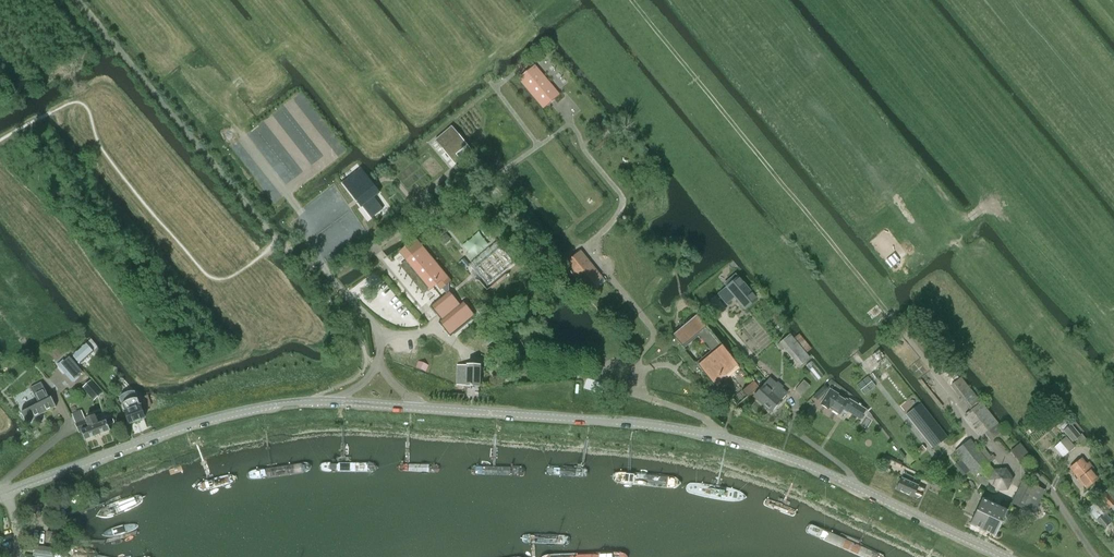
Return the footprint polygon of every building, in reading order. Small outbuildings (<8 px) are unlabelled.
[(519,79),(543,108),(558,95),(534,66),(519,79)] [(456,154),(467,145),(452,126),(435,140),(455,164),(461,160),(456,154)] [(362,168),(344,182),(363,206),(365,205),(374,217),(386,207),(376,196),(381,191),(362,168)] [(410,243),(400,252),(406,260),(430,289),(435,284),(440,290),(450,281),(445,276),(421,247),(416,241),(415,239),(410,243)] [(497,242),(470,265),(487,285),(514,263),(497,242)] [(565,264),(589,294),(605,282),(580,251),(565,264)] [(727,286),(718,294),(726,303),(735,296),(737,299),(736,300),(742,306),(743,306),(745,309),(756,299),(738,277),(735,274),(724,283),(727,286)] [(460,304),(449,291),(430,306),(441,320),(438,322),(450,336),(475,315),(463,301),(460,304)] [(715,297),(709,302),(719,314),(725,309),(715,297)] [(699,366),(715,386),(740,366),(724,347),(724,346),(707,325),(706,325),(698,315),(673,336),(682,346),(681,346),(683,349),(698,336),(711,352),(696,364),(698,366),(699,366)] [(780,342),(800,366),(809,358),(789,334),(780,342)] [(72,355),(80,363),(93,352),(86,343),(72,355)] [(69,356),(61,364),(74,379),(83,372),(76,364),(69,356)] [(480,366),(467,366),(457,365),(457,385),(466,386),(479,386),(480,366)] [(1003,431),(996,423),(972,392),(957,373),(947,381),(951,385),(952,384),(963,399),(971,410),(964,415),(981,436),(984,433),(990,441),(1003,431)] [(762,387),(754,396),(770,411),(778,402),(786,393),(770,379),(762,387)] [(82,387),(94,400),(102,393),(91,380),(82,387)] [(795,390),(800,395),(809,385),(803,380),(795,390)] [(742,390),(747,397),(759,387),(754,381),(742,390)] [(56,407),(51,397),(49,398),(41,382),(30,388),(38,403),(36,404),(35,402),(21,408),(23,411),(21,412),(26,423),(36,418),(35,417),(56,407)] [(830,390),(821,404),(828,409),(829,408),(839,414),(843,408),(860,419),(864,411),(855,406),(856,403),(849,399),(847,401),(830,390)] [(124,412),(122,412),(123,415),(125,414),(129,423),(144,418),(143,414),(139,406),(138,401),(137,399),(134,398),(131,399),(127,400),(125,402),(122,404),(123,407),(125,411),(124,411),(124,412)] [(906,414),(933,448),(947,437),(920,403),(906,414)] [(110,430),(108,425),(114,423),(112,419),(98,424),(95,416),(86,420),(75,424),(79,432),(81,431),(85,440),(110,430)] [(1088,442),(1081,434),(1080,435),(1071,424),(1063,431),(1073,442),(1077,439),(1083,446),(1088,442)] [(978,445),(975,441),(973,443),(970,439),(954,451),(974,476),(989,464),(986,459),(990,456),(982,446),(978,449),(976,447),(978,445)] [(1086,488),(1098,479),(1091,470),(1093,469),(1088,463),(1086,464),(1081,458),(1070,468),(1086,488)] [(994,470),(988,482),(995,490),(1007,489),(1012,479),(1005,469),(994,470)] [(900,479),(896,489),(913,497),(918,487),(912,484),(914,478),(903,473),(901,479),(900,479)] [(1023,480),(1012,504),(1033,514),(1045,490),(1023,480)] [(1100,499),(1108,509),(1113,504),(1113,500),(1113,494),(1111,490),(1100,499)] [(138,495),(130,494),(109,503),(104,508),(102,513),(101,515),(113,516),(123,512),(139,501),(140,499),(138,495)] [(982,530),(994,505),(981,499),(969,524),(982,530)] [(1087,509),(1103,528),(1112,521),(1104,513),(1103,514),(1095,503),(1087,509)] [(994,505),(982,530),(995,536),(1007,511),(994,505)] [(872,550),(812,524),(806,522),(803,524),(802,527),(802,530),(807,534),(859,556),(881,556),(882,556),(881,555),(872,550)] [(105,537),(111,537),(119,535),(127,533),(135,529),(138,528),(138,526),(137,525),(136,524),(124,525),(116,526),(110,529),(104,534),(102,536),(105,537)] [(35,546),(35,545),(30,544),(29,550),(34,551),(33,555),(45,556),(54,556),(55,549),(35,546)]
